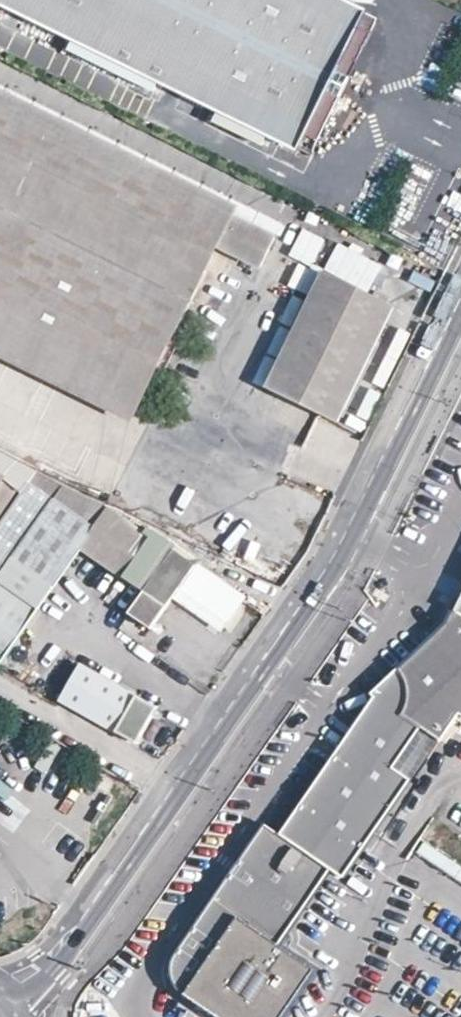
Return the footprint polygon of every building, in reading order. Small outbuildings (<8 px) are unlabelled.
[(363,11),(340,0),(0,0),(0,3),(296,148),(298,145),(308,150),(367,32),(356,26),(363,11)] [(233,214),(237,206),(0,89),(0,101),(233,214)] [(233,214),(0,101),(0,316),(147,390),(218,248),(258,266),(274,234),(233,214)] [(311,266),(324,238),(301,228),(288,256),(311,266)] [(370,292),(383,264),(336,242),(323,271),(370,292)] [(391,306),(321,272),(266,386),(335,420),(391,306)] [(410,284),(431,290),(434,278),(414,272),(410,284)] [(147,390),(0,316),(0,358),(131,423),(147,390)] [(275,358),(266,354),(255,382),(263,385),(275,358)] [(114,491),(127,462),(93,447),(80,475),(114,491)] [(34,471),(0,453),(0,519),(34,471)] [(275,571),(290,542),(138,468),(123,497),(275,571)] [(34,471),(0,519),(0,663),(53,588),(81,550),(109,507),(34,471)] [(145,531),(109,507),(81,550),(115,573),(117,571),(145,531)] [(147,527),(145,531),(117,571),(139,587),(170,542),(147,527)] [(241,597),(172,549),(128,614),(150,629),(174,595),(220,627),(241,597)] [(456,598),(444,623),(372,696),(376,699),(282,834),(267,823),(177,953),(176,955),(175,957),(174,960),(173,963),(173,967),(172,970),(173,973),(173,976),(174,979),(175,982),(176,984),(177,986),(179,988),(180,991),(182,992),(185,995),(200,1005),(218,1016),(284,1016),(315,971),(279,946),(332,869),(344,878),(344,877),(412,779),(395,767),(423,727),(441,740),(460,712),(460,601),(456,598)] [(156,706),(79,664),(59,699),(135,742),(156,706)] [(460,880),(460,879),(460,864),(443,852),(435,864),(460,880)]
